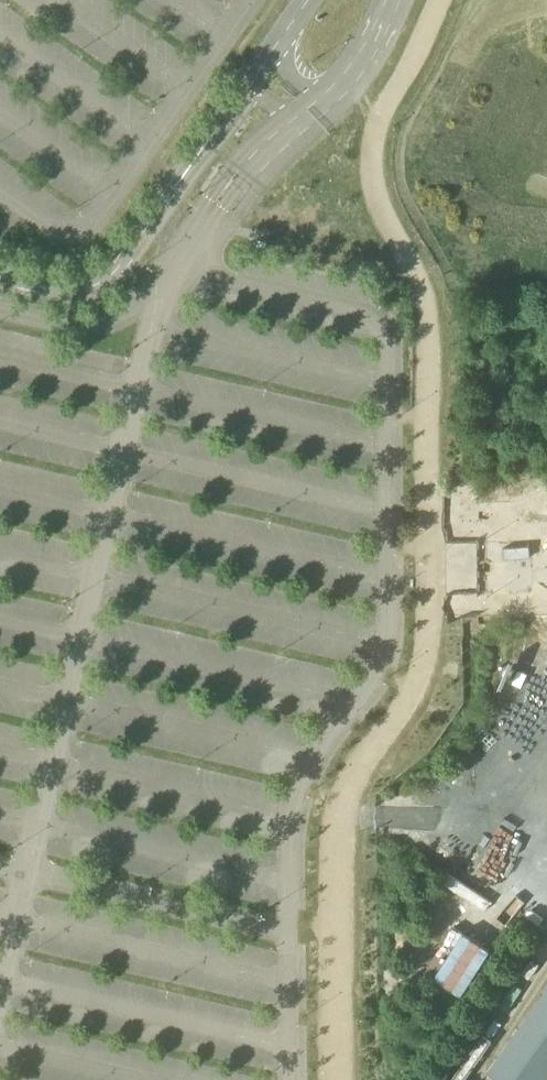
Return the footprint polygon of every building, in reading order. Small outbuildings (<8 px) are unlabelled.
[(472,928),(442,974),(471,992),(500,946),(472,928)] [(495,1073),(505,1079),(542,1079),(546,1073),(546,1000),(495,1073)]
